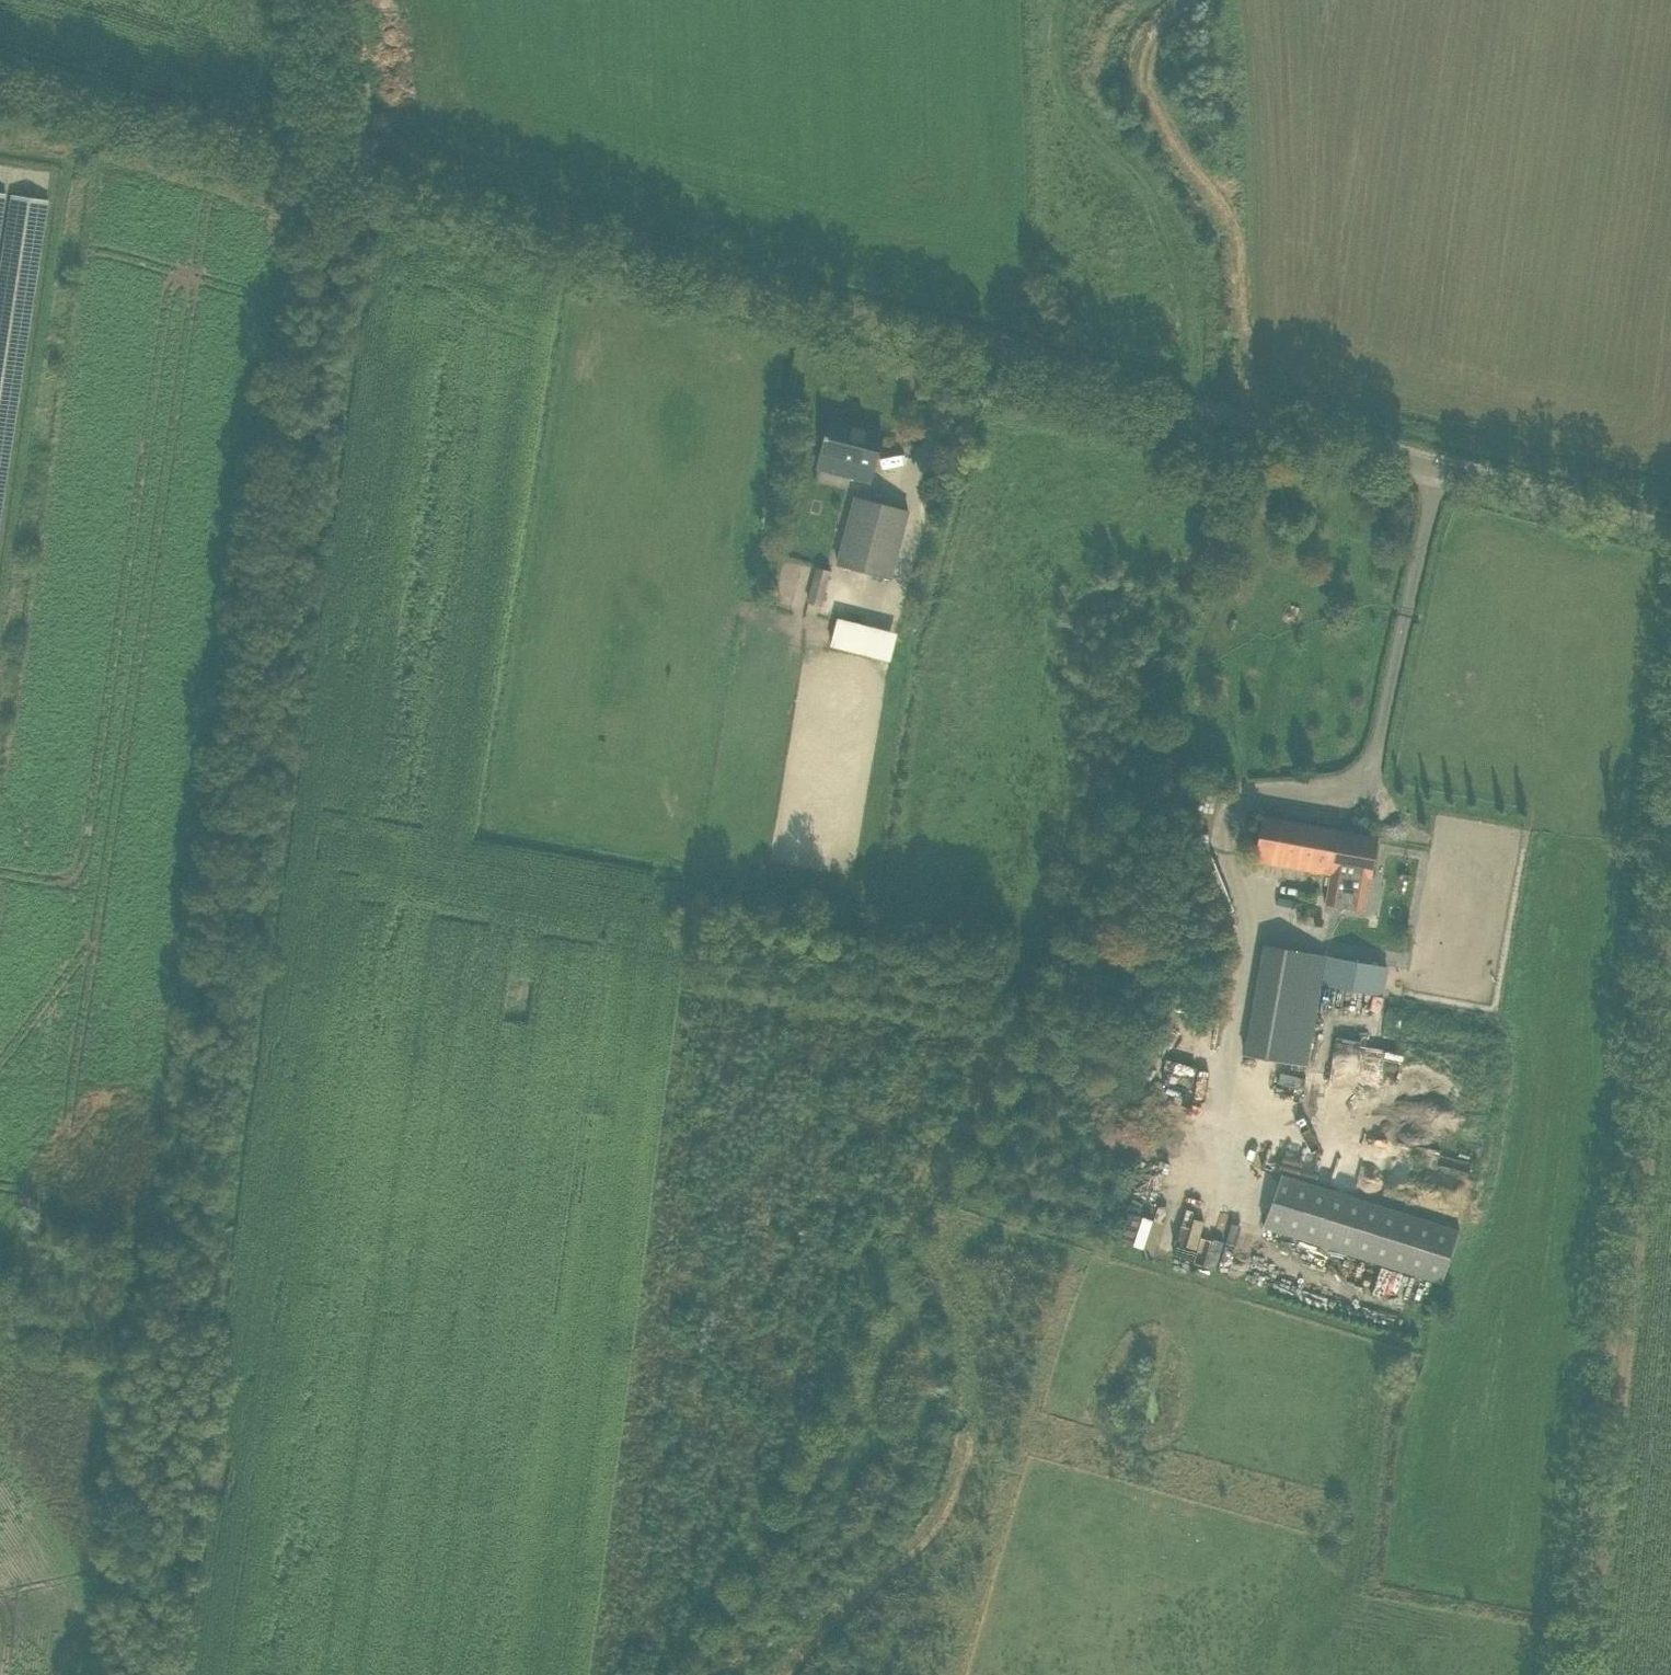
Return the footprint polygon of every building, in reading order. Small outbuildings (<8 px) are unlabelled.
[(860,429),(831,421),(832,418),(831,418),(828,431),(825,430),(815,470),(868,484),(882,431),(861,426),(860,429)] [(837,564),(890,578),(908,510),(855,496),(837,564)] [(1325,904),(1364,912),(1378,837),(1261,816),(1253,862),(1330,875),(1325,904)] [(1320,985),(1325,955),(1262,944),(1242,1055),(1307,1067),(1320,985)] [(1387,967),(1325,955),(1320,985),(1383,996),(1387,967)] [(1341,1036),(1333,1053),(1349,1060),(1352,1052),(1361,1056),(1365,1047),(1341,1036)] [(1263,1227),(1440,1283),(1459,1229),(1282,1173),(1263,1227)] [(1134,1243),(1159,1251),(1169,1217),(1177,1220),(1184,1195),(1165,1189),(1156,1217),(1143,1214),(1134,1243)]
